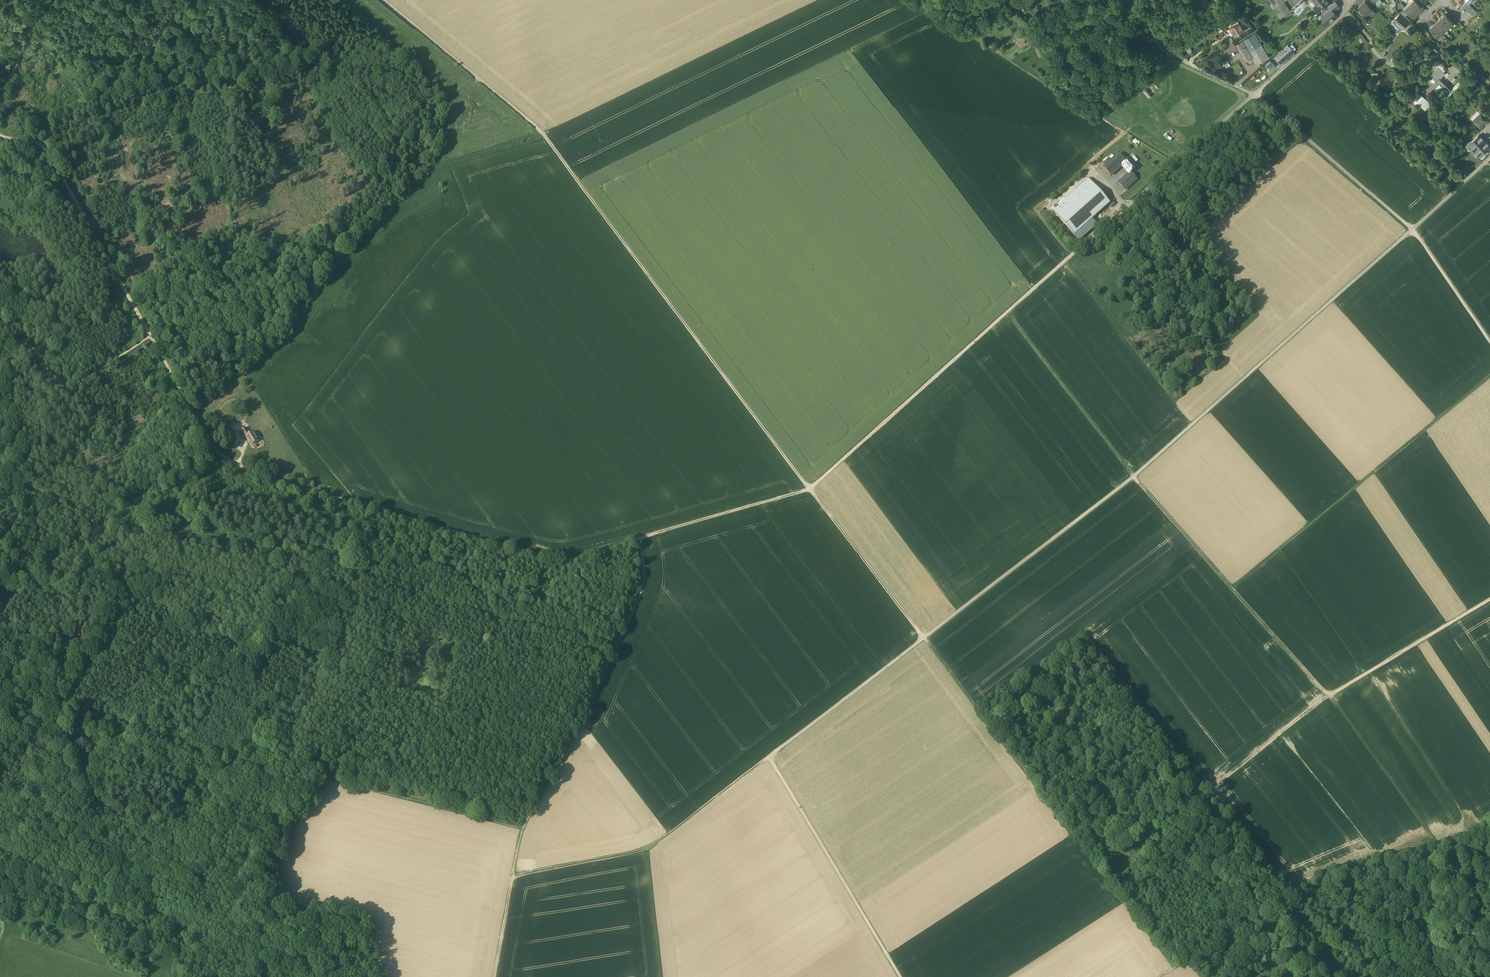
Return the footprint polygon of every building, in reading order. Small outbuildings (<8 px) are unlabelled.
[(1204,10),(1211,6),(1207,0),(1197,0),(1204,10)] [(1312,1),(1317,7),(1314,9),(1318,13),(1329,2),(1327,0),(1313,0),(1312,1)] [(1405,10),(1405,11),(1408,14),(1413,19),(1416,16),(1416,15),(1422,9),(1414,1),(1405,10)] [(1284,2),(1275,7),(1279,13),(1287,7),(1284,2)] [(1339,7),(1335,2),(1328,7),(1330,10),(1331,9),(1332,11),(1333,10),(1335,11),(1339,7)] [(1372,10),(1364,2),(1358,9),(1364,14),(1366,16),(1372,10)] [(1287,7),(1279,13),(1282,18),(1290,11),(1287,7)] [(1330,10),(1321,18),(1326,24),(1330,21),(1330,22),(1333,19),(1333,18),(1336,15),(1332,11),(1331,9),(1330,10)] [(1403,9),(1399,12),(1401,13),(1405,17),(1408,14),(1405,11),(1405,10),(1403,9)] [(1405,17),(1401,13),(1393,21),(1399,27),(1396,30),(1399,32),(1400,31),(1400,30),(1402,28),(1408,23),(1409,21),(1405,17)] [(1447,17),(1444,14),(1441,18),(1449,26),(1453,22),(1447,17)] [(1449,26),(1441,18),(1437,21),(1445,30),(1449,26)] [(1399,27),(1393,21),(1388,26),(1395,32),(1396,30),(1399,27)] [(1445,30),(1437,21),(1433,25),(1441,34),(1445,30)] [(1238,23),(1234,25),(1230,28),(1235,36),(1243,30),(1238,23)] [(1408,23),(1402,28),(1405,31),(1410,25),(1408,23)] [(1441,34),(1433,25),(1429,29),(1437,38),(1441,34)] [(1255,33),(1242,41),(1251,57),(1254,61),(1256,65),(1269,57),(1255,33)] [(1251,57),(1242,41),(1234,45),(1232,42),(1229,44),(1232,50),(1238,47),(1245,60),(1251,57)] [(1439,50),(1430,42),(1428,45),(1439,55),(1444,50),(1441,48),(1439,50)] [(1289,47),(1284,51),(1283,50),(1275,57),(1281,63),(1293,52),(1289,47)] [(1424,47),(1418,53),(1423,57),(1426,54),(1423,51),(1425,48),(1424,47)] [(1433,66),(1437,70),(1439,68),(1443,72),(1447,68),(1438,60),(1433,66)] [(1271,61),(1266,66),(1270,71),(1275,66),(1271,61)] [(1437,70),(1433,74),(1438,79),(1439,78),(1444,73),(1443,72),(1439,68),(1437,70)] [(1438,79),(1433,74),(1427,80),(1432,85),(1438,79)] [(1432,85),(1427,90),(1433,96),(1445,84),(1439,78),(1438,79),(1432,85)] [(1460,80),(1450,90),(1446,95),(1449,98),(1464,84),(1460,80)] [(1445,84),(1433,96),(1439,102),(1446,95),(1450,90),(1445,84)] [(1421,94),(1413,102),(1419,109),(1421,107),(1426,111),(1432,105),(1421,94)] [(1446,95),(1439,102),(1442,105),(1446,101),(1449,98),(1446,95)] [(1478,111),(1471,118),(1473,121),(1480,114),(1478,112),(1478,111)] [(1483,117),(1480,114),(1473,121),(1480,128),(1487,121),(1483,117)] [(1468,145),(1474,151),(1485,141),(1479,135),(1468,145)] [(1485,141),(1474,151),(1479,157),(1480,156),(1486,150),(1489,147),(1485,141)] [(2,175),(12,147),(6,145),(0,163),(0,175),(2,175)] [(1110,162),(1111,163),(1107,167),(1109,170),(1107,172),(1111,176),(1122,166),(1121,166),(1125,163),(1121,158),(1122,157),(1119,154),(1110,162)] [(1125,163),(1121,166),(1122,166),(1129,174),(1131,172),(1131,173),(1135,169),(1133,167),(1136,165),(1130,158),(1125,163)] [(1130,175),(1125,180),(1124,178),(1119,183),(1125,190),(1137,180),(1131,173),(1131,172),(1129,174),(1130,175)] [(1089,179),(1070,195),(1075,201),(1094,185),(1089,179)] [(1075,201),(1058,217),(1074,235),(1110,203),(1094,185),(1075,201)] [(1070,195),(1053,211),(1058,217),(1075,201),(1070,195)] [(253,433),(249,435),(245,429),(241,431),(245,438),(246,437),(253,448),(254,449),(256,447),(257,446),(255,443),(258,441),(256,438),(256,437),(255,436),(253,433)]
